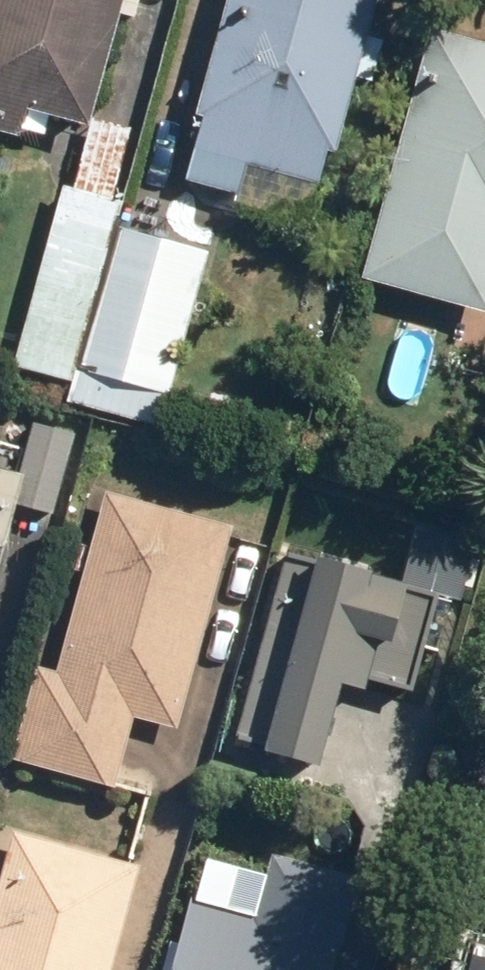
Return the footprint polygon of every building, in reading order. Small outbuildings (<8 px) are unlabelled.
[(23,142),(30,116),(90,133),(127,0),(0,0),(0,136),(23,142)] [(182,180),(240,194),(235,214),(310,231),(327,155),(340,158),(377,0),(224,0),(182,180)] [(431,28),(359,279),(484,315),(484,43),(431,28)] [(211,253),(117,228),(68,403),(162,429),(211,253)] [(12,508),(52,519),(75,436),(32,424),(17,478),(0,473),(0,554),(12,508)] [(233,524),(104,490),(58,667),(37,661),(8,769),(111,796),(132,719),(178,731),(233,524)] [(439,594),(274,549),(221,739),(260,750),(259,754),(320,771),(343,688),(367,694),(369,687),(410,699),(439,594)] [(13,835),(0,882),(0,969),(114,969),(141,869),(13,835)] [(360,882),(265,854),(248,911),(189,893),(166,969),(334,969),(360,882)]
